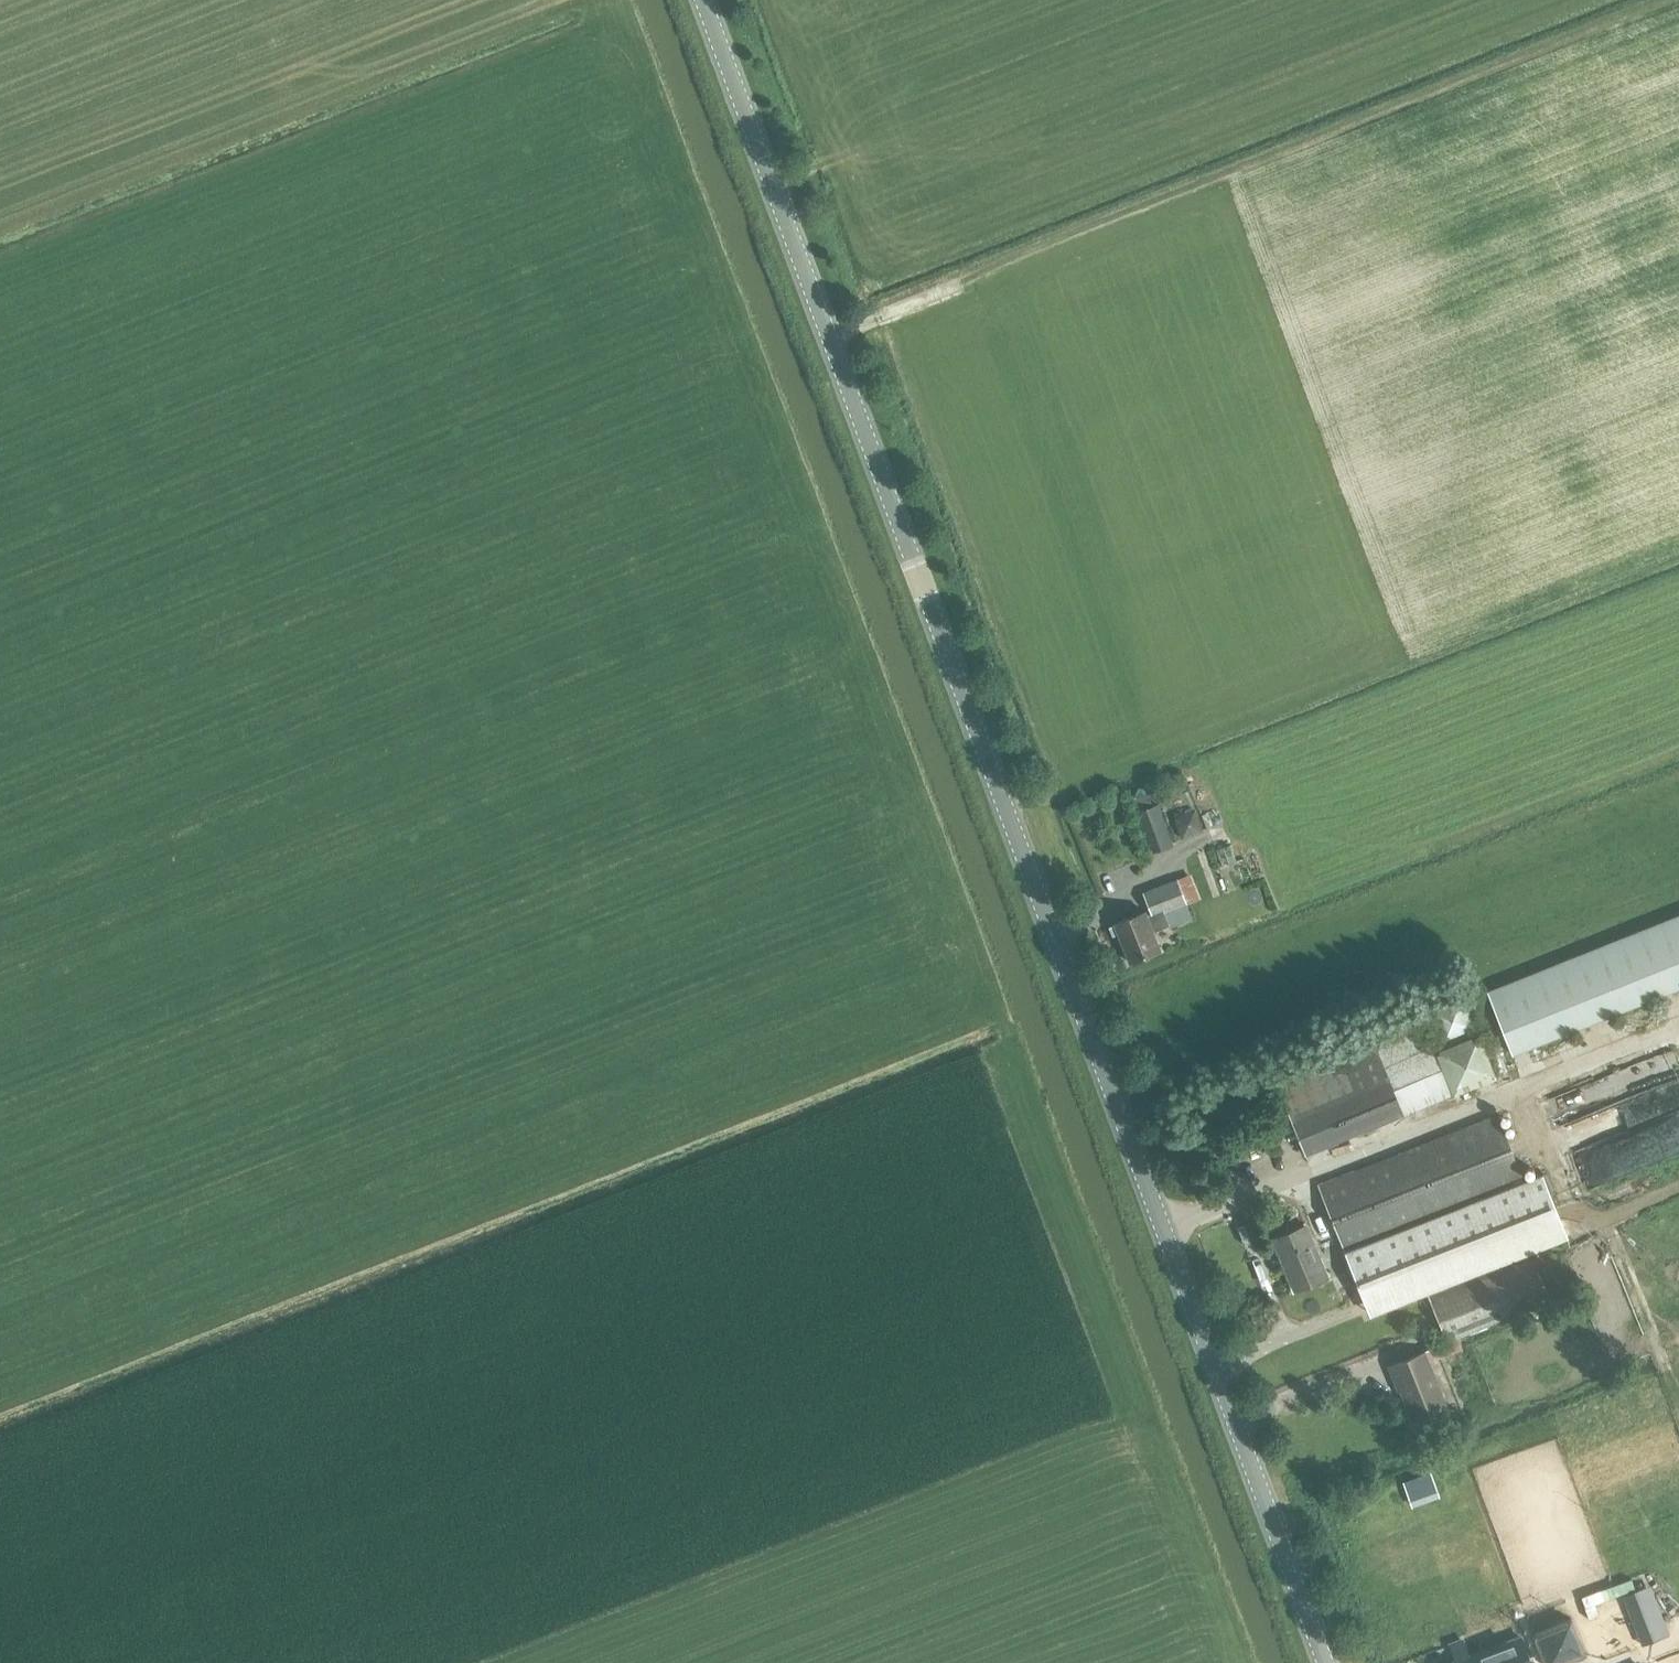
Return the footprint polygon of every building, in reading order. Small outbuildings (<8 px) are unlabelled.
[(1150,854),(1172,845),(1158,803),(1135,812),(1150,854)] [(1183,838),(1203,831),(1195,810),(1175,817),(1183,838)] [(1169,925),(1164,913),(1187,904),(1178,879),(1144,892),(1152,913),(1148,915),(1146,910),(1114,923),(1129,963),(1162,951),(1154,931),(1169,925)] [(1487,990),(1513,1053),(1678,986),(1678,912),(1487,990)] [(1441,1039),(1476,1025),(1464,994),(1429,1008),(1441,1039)] [(1426,1048),(1416,1024),(1276,1082),(1306,1155),(1404,1114),(1395,1091),(1444,1070),(1455,1094),(1497,1077),(1478,1034),(1437,1050),(1434,1044),(1426,1048)] [(1395,1091),(1404,1114),(1455,1094),(1444,1070),(1395,1091)] [(1678,1150),(1678,1077),(1659,1084),(1670,1119),(1585,1145),(1595,1177),(1678,1150)] [(1526,1183),(1525,1180),(1498,1112),(1318,1183),(1346,1254),(1526,1183)] [(1526,1183),(1346,1254),(1357,1283),(1555,1205),(1542,1173),(1525,1180),(1526,1183)] [(1294,1290),(1329,1275),(1308,1224),(1273,1238),(1294,1290)] [(1447,1340),(1549,1299),(1532,1258),(1430,1299),(1447,1340)] [(1456,1340),(1389,1367),(1397,1384),(1399,1384),(1413,1419),(1445,1406),(1428,1362),(1460,1349),(1456,1340)] [(1430,1472),(1402,1482),(1411,1506),(1439,1496),(1430,1472)] [(1651,1583),(1634,1590),(1653,1640),(1670,1633),(1651,1583)] [(1585,1655),(1571,1616),(1532,1632),(1545,1662),(1563,1662),(1585,1655)] [(1524,1635),(1470,1656),(1464,1642),(1450,1647),(1456,1662),(1534,1662),(1524,1635)]
